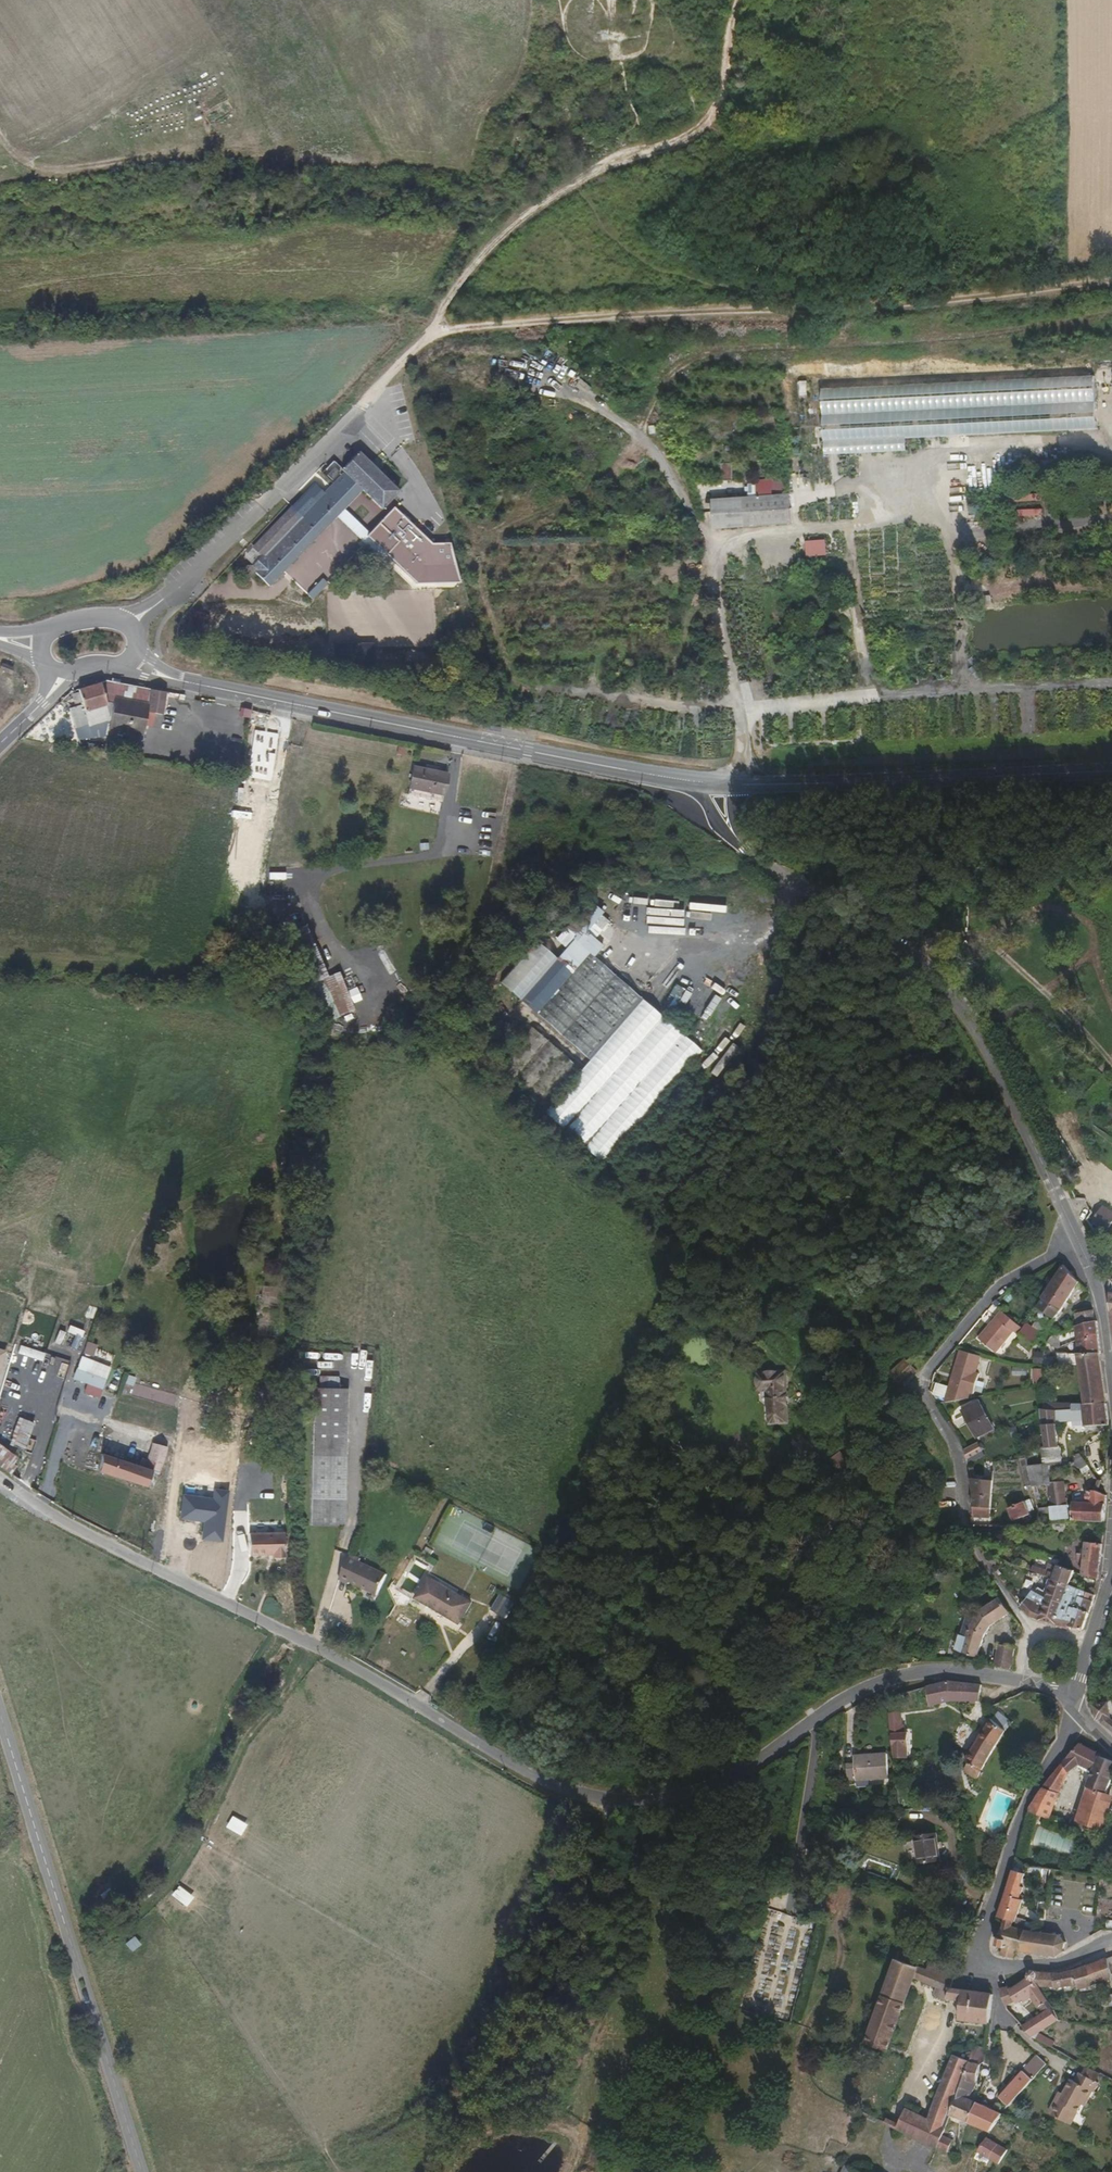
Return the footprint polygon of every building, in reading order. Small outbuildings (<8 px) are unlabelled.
[(1097,378),(823,386),(825,458),(909,455),(908,440),(1099,434),(1097,378)] [(401,490),(360,451),(343,470),(334,461),(324,471),(334,481),(324,491),(315,482),(252,547),(262,556),(251,567),(271,586),(338,517),(345,509),(364,490),(383,509),(389,502),(401,490)] [(733,463),(722,463),(721,478),(732,479),(733,463)] [(783,479),(756,480),(757,495),(783,494),(783,479)] [(790,495),(741,499),(744,529),(792,525),(790,495)] [(1042,516),(1042,496),(1009,496),(1009,516),(1042,516)] [(433,543),(394,507),(371,533),(368,536),(418,582),(454,581),(461,581),(451,543),(433,543)] [(371,533),(345,509),(338,517),(414,588),(454,587),(454,581),(418,582),(368,536),(371,533)] [(827,559),(827,544),(807,545),(808,560),(827,559)] [(335,580),(329,574),(310,593),(317,599),(335,580)] [(978,598),(978,607),(992,606),(992,597),(978,598)] [(89,731),(110,727),(102,685),(78,689),(89,731)] [(124,696),(141,701),(143,692),(126,689),(124,696)] [(166,697),(151,694),(145,720),(159,723),(166,697)] [(68,707),(75,727),(86,723),(78,703),(68,707)] [(142,733),(156,736),(159,723),(145,720),(142,733)] [(411,769),(408,793),(445,798),(448,773),(411,769)] [(952,916),(940,914),(938,923),(954,926),(956,917),(952,916)] [(354,1009),(339,968),(327,973),(307,922),(292,927),(327,1019),(354,1009)] [(593,959),(575,945),(558,967),(576,981),(593,959)] [(619,1167),(707,1051),(593,959),(576,981),(558,967),(538,951),(504,993),(597,1065),(555,1117),(619,1167)] [(674,982),(662,1009),(671,1013),(673,1007),(678,1009),(687,988),(674,982)] [(501,1082),(551,1120),(586,1075),(537,1036),(501,1082)] [(1067,1125),(1059,1125),(1059,1134),(1068,1134),(1067,1125)] [(1103,1228),(1095,1233),(1103,1250),(1110,1245),(1103,1228)] [(1087,1298),(1070,1282),(1054,1306),(1074,1317),(1084,1302),(1092,1312),(1096,1307),(1095,1302),(1087,1298)] [(1074,1317),(1054,1306),(1049,1313),(1052,1315),(1031,1346),(1028,1352),(1046,1359),(1074,1317)] [(69,1324),(66,1331),(59,1329),(56,1339),(77,1346),(83,1328),(69,1324)] [(1102,1338),(1100,1326),(1084,1329),(1085,1342),(1102,1338)] [(1102,1338),(1085,1342),(1082,1343),(1084,1355),(1105,1351),(1102,1338)] [(1078,1341),(1068,1342),(1069,1352),(1079,1351),(1078,1341)] [(1057,1357),(1066,1367),(1067,1347),(1062,1349),(1057,1357)] [(1084,1355),(1087,1371),(1108,1369),(1105,1351),(1084,1355)] [(92,1365),(82,1360),(74,1381),(102,1393),(105,1385),(87,1377),(92,1365)] [(1108,1369),(1087,1371),(1091,1422),(1101,1421),(1111,1420),(1108,1369)] [(899,1387),(909,1397),(923,1383),(913,1372),(899,1387)] [(177,1415),(180,1401),(128,1388),(125,1402),(177,1415)] [(788,1441),(787,1392),(760,1392),(761,1408),(770,1408),(770,1441),(788,1441)] [(125,1402),(121,1401),(116,1420),(172,1437),(177,1415),(125,1402)] [(328,1419),(328,1408),(308,1409),(309,1420),(328,1419)] [(1062,1411),(1064,1424),(1066,1424),(1079,1423),(1078,1410),(1062,1411)] [(328,1419),(309,1420),(304,1420),(309,1556),(339,1554),(333,1419),(328,1419)] [(1003,1446),(989,1420),(973,1428),(986,1454),(1003,1446)] [(1102,1442),(1111,1441),(1111,1423),(1111,1420),(1101,1421),(1102,1442)] [(47,1424),(39,1421),(29,1451),(48,1458),(99,1474),(99,1476),(150,1489),(155,1472),(162,1475),(164,1467),(152,1463),(146,1461),(144,1468),(44,1435),(47,1424)] [(1091,1422),(1092,1443),(1102,1442),(1101,1421),(1091,1422)] [(1066,1424),(1068,1445),(1092,1443),(1091,1422),(1079,1423),(1066,1424)] [(1064,1424),(1053,1424),(1052,1424),(1055,1462),(1051,1462),(1053,1482),(1071,1480),(1068,1445),(1066,1424),(1064,1424)] [(28,1455),(0,1436),(0,1460),(17,1471),(28,1455)] [(978,1441),(965,1447),(969,1456),(982,1450),(978,1441)] [(164,1467),(169,1449),(158,1445),(152,1463),(164,1467)] [(1031,1446),(1031,1461),(1044,1461),(1044,1445),(1031,1446)] [(1084,1468),(1089,1456),(1079,1452),(1074,1464),(1084,1468)] [(815,1468),(820,1460),(804,1453),(801,1460),(815,1468)] [(1082,1472),(1080,1479),(1091,1482),(1092,1477),(1089,1472),(1082,1472)] [(1091,1482),(1080,1479),(1077,1488),(1087,1492),(1091,1482)] [(1071,1480),(1053,1482),(1057,1522),(1074,1520),(1072,1497),(1071,1488),(1071,1480)] [(1036,1511),(1031,1497),(1008,1505),(1013,1519),(1036,1511)] [(1083,1515),(1081,1519),(1078,1531),(1106,1533),(1107,1509),(1101,1505),(1100,1499),(1091,1499),(1090,1515),(1083,1515)] [(978,1523),(997,1525),(999,1506),(985,1505),(978,1505),(978,1523)] [(1074,1520),(1057,1522),(1058,1533),(1075,1533),(1074,1520)] [(978,1523),(978,1535),(996,1537),(997,1525),(978,1523)] [(247,1530),(248,1554),(285,1553),(284,1529),(247,1530)] [(1084,1553),(1050,1548),(1049,1550),(1066,1554),(1066,1559),(1084,1562),(1084,1553)] [(1099,1592),(1104,1555),(1087,1553),(1082,1588),(1099,1592)] [(357,1563),(358,1561),(347,1557),(342,1575),(340,1583),(350,1586),(350,1584),(379,1593),(386,1572),(357,1563)] [(463,1618),(473,1596),(424,1575),(413,1598),(463,1618)] [(976,1586),(955,1577),(950,1588),(972,1597),(976,1586)] [(1068,1599),(1073,1586),(1058,1580),(1055,1588),(1050,1586),(1047,1591),(1051,1593),(1068,1599)] [(1085,1646),(1095,1609),(1068,1599),(1051,1593),(1046,1606),(1062,1613),(1055,1635),(1085,1646)] [(1024,1624),(1055,1635),(1062,1613),(1046,1606),(1033,1601),(1028,1611),(1017,1604),(1014,1609),(1024,1624)] [(515,1633),(522,1618),(504,1610),(498,1625),(515,1633)] [(1014,1625),(1004,1612),(987,1626),(964,1665),(982,1675),(999,1646),(1014,1625)] [(946,1635),(932,1630),(928,1639),(936,1642),(937,1638),(943,1641),(946,1635)] [(1025,1642),(1018,1632),(1014,1643),(1023,1650),(1025,1642)] [(999,1646),(997,1666),(1013,1670),(1013,1661),(1015,1649),(999,1646)] [(951,1698),(928,1702),(931,1718),(958,1713),(985,1716),(988,1702),(951,1698)] [(1106,1713),(1088,1715),(1090,1726),(1094,1731),(1111,1742),(1111,1731),(1108,1729),(1106,1713)] [(902,1723),(892,1724),(895,1743),(904,1742),(902,1723)] [(991,1735),(971,1771),(985,1782),(1001,1749),(991,1735)] [(904,1742),(895,1743),(897,1768),(910,1766),(908,1741),(904,1742)] [(1085,1758),(1073,1770),(1078,1774),(1078,1773),(1099,1783),(1104,1768),(1102,1768),(1102,1766),(1085,1758)] [(890,1767),(858,1770),(858,1777),(851,1777),(852,1792),(892,1790),(890,1767)] [(1104,1768),(1099,1783),(1097,1788),(1095,1794),(1111,1800),(1111,1772),(1104,1768)] [(1073,1770),(1066,1777),(1073,1786),(1076,1779),(1075,1778),(1078,1774),(1073,1770)] [(1078,1773),(1078,1774),(1075,1778),(1076,1779),(1097,1788),(1099,1783),(1078,1773)] [(1041,1809),(1038,1819),(1054,1824),(1057,1818),(1073,1786),(1066,1777),(1047,1797),(1041,1809)] [(1111,1800),(1095,1794),(1092,1803),(1111,1810),(1111,1800)] [(1084,1826),(1110,1834),(1111,1828),(1111,1810),(1092,1803),(1084,1826)] [(1057,1818),(1054,1824),(1082,1833),(1084,1826),(1057,1818)] [(1084,1845),(1045,1833),(1039,1851),(1078,1863),(1084,1845)] [(927,1874),(947,1872),(944,1845),(923,1847),(927,1874)] [(1006,1921),(1005,1926),(1013,1930),(1022,1933),(1030,1907),(1026,1906),(1028,1900),(1025,1899),(1029,1885),(1018,1881),(1006,1921)] [(1013,1930),(1012,1936),(1021,1938),(1022,1933),(1013,1930)] [(1077,1965),(1075,1963),(1076,1958),(1079,1956),(1079,1955),(1075,1955),(1071,1950),(1072,1947),(1071,1947),(1070,1949),(1056,1946),(1021,1938),(1012,1936),(1002,1934),(997,1948),(1008,1952),(1007,1957),(1012,1958),(1011,1968),(1025,1970),(1028,1962),(1067,1970),(1067,1974),(1070,1973),(1070,1970),(1075,1966),(1076,1967),(1077,1965)] [(963,2002),(968,1987),(961,1985),(959,1989),(910,1968),(876,2049),(896,2057),(924,1987),(965,2005),(966,2002),(963,2002)] [(1107,1974),(1096,1977),(1072,1984),(1056,1986),(1057,1998),(1058,2001),(1080,1999),(1097,1994),(1099,1996),(1109,1994),(1109,1991),(1111,1990),(1111,1988),(1107,1974)] [(1041,1988),(1042,1985),(1039,1982),(1034,1984),(1034,1988),(1014,1999),(1018,2010),(1025,2006),(1028,2011),(1037,2005),(1042,2015),(1048,2011),(1041,1997),(1039,1991),(1041,1988)] [(1057,1998),(1056,1986),(1042,1985),(1041,1988),(1039,1991),(1041,1997),(1057,1998)] [(1018,2010),(1014,1999),(1008,2003),(1008,2015),(1018,2010)] [(971,2016),(973,2003),(966,2002),(965,2005),(963,2012),(971,2016)] [(997,2032),(1002,2007),(973,2003),(971,2016),(968,2030),(997,2032)] [(1056,2027),(1051,2016),(1028,2034),(1024,2029),(1018,2032),(1031,2047),(1036,2043),(1056,2027)] [(971,2054),(981,2060),(987,2050),(977,2044),(971,2054)] [(1054,2057),(1051,2065),(1063,2069),(1066,2062),(1054,2057)] [(989,2071),(990,2064),(982,2060),(979,2066),(989,2071)] [(974,2074),(975,2071),(972,2070),(973,2067),(962,2061),(956,2074),(972,2080),(974,2074)] [(902,2135),(944,2154),(949,2141),(952,2135),(957,2123),(967,2095),(969,2088),(972,2080),(956,2074),(935,2122),(933,2127),(928,2125),(911,2117),(905,2130),(902,2135)] [(980,2092),(987,2077),(974,2074),(972,2080),(969,2088),(980,2092)] [(1097,2083),(1082,2074),(1077,2083),(1075,2082),(1071,2090),(1066,2088),(1058,2101),(1054,2098),(1042,2117),(1061,2131),(1074,2110),(1078,2112),(1085,2100),(1088,2101),(1094,2093),(1091,2092),(1097,2083)] [(999,2080),(993,2078),(988,2091),(994,2094),(999,2080)] [(1015,2114),(1033,2089),(1021,2081),(1003,2106),(1015,2114)] [(977,2100),(980,2092),(969,2088),(967,2095),(977,2100)] [(967,2095),(957,2123),(965,2126),(975,2105),(977,2100),(967,2095)] [(975,2105),(965,2126),(976,2131),(981,2108),(975,2105)] [(981,2108),(976,2131),(997,2140),(1010,2121),(981,2108)] [(895,2132),(902,2135),(905,2130),(898,2126),(895,2132)] [(949,2141),(944,2154),(955,2159),(958,2146),(952,2143),(949,2141)] [(993,2146),(984,2159),(996,2166),(1004,2152),(993,2146)] [(842,2171),(866,2171),(845,2164),(842,2171)]
